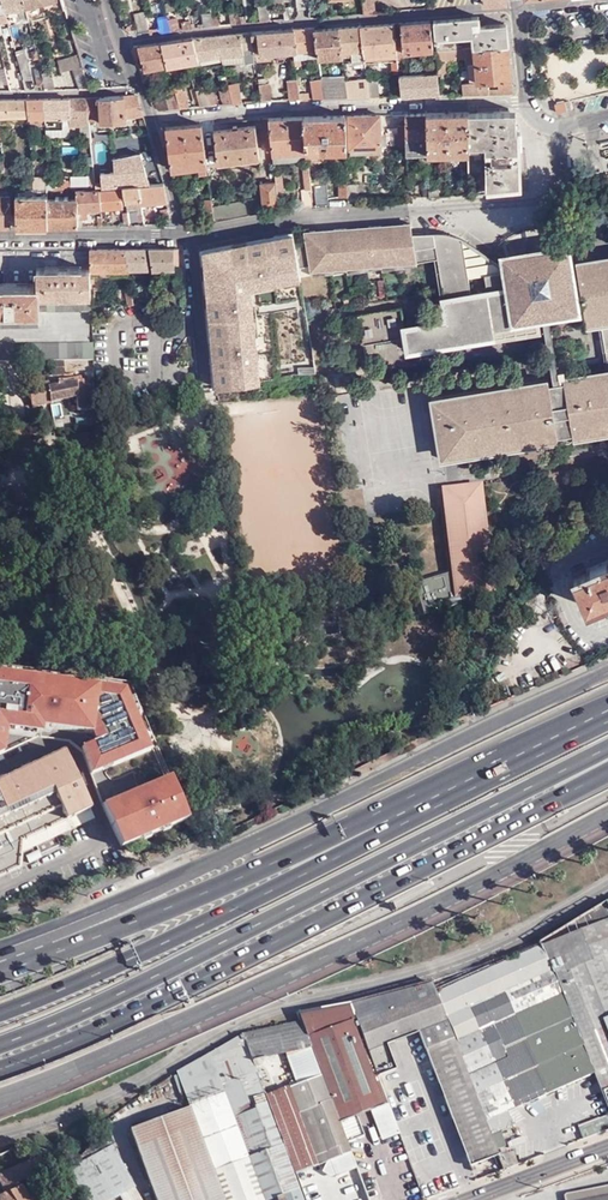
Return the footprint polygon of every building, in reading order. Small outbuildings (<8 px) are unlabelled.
[(4,4),(7,12),(26,9),(24,3),(23,0),(3,0),(4,4)] [(24,3),(26,9),(56,0),(23,0),(24,3)] [(67,18),(76,16),(73,6),(94,0),(62,0),(67,18)] [(297,9),(309,8),(308,0),(296,0),(297,9)] [(375,15),(373,0),(360,0),(362,16),(375,15)] [(432,0),(421,0),(422,11),(435,10),(434,1),(432,1),(432,0)] [(258,15),(259,18),(259,21),(269,20),(267,3),(256,5),(257,8),(258,15)] [(133,13),(137,32),(149,30),(144,10),(133,13)] [(212,16),(211,12),(200,13),(202,27),(213,25),(212,20),(212,19),(212,16)] [(168,20),(171,30),(180,29),(176,16),(168,18),(168,20)] [(9,26),(7,18),(0,19),(0,27),(9,26)] [(158,20),(161,32),(171,30),(168,18),(158,20)] [(478,18),(433,21),(435,51),(463,49),(462,39),(474,38),(475,48),(508,45),(506,25),(478,27),(478,18)] [(181,21),(183,29),(192,28),(191,25),(190,19),(181,21)] [(430,22),(394,24),(397,55),(398,61),(405,60),(404,54),(433,51),(430,22)] [(394,24),(362,26),(365,57),(397,55),(394,24)] [(362,26),(339,28),(343,58),(343,64),(366,63),(365,57),(362,26)] [(317,49),(315,30),(315,28),(294,30),(297,53),(294,53),(296,65),(301,65),(301,58),(307,57),(306,50),(317,49)] [(339,28),(315,30),(317,49),(318,51),(318,56),(319,60),(343,58),(339,28)] [(294,30),(251,34),(254,56),(294,53),(297,53),(294,30)] [(251,34),(216,37),(221,56),(221,57),(242,56),(243,64),(255,63),(254,56),(251,34)] [(216,37),(192,39),(198,59),(221,56),(216,37)] [(161,43),(167,66),(167,68),(177,66),(177,64),(190,61),(198,59),(192,39),(161,43)] [(134,49),(141,71),(167,66),(161,43),(136,47),(134,49)] [(512,78),(508,45),(475,48),(477,65),(478,79),(486,79),(488,79),(498,79),(512,78)] [(21,67),(23,75),(31,74),(23,48),(16,50),(18,56),(21,67)] [(463,49),(435,51),(438,76),(447,75),(446,64),(463,62),(464,66),(477,65),(475,48),(463,49)] [(318,56),(318,51),(317,49),(306,50),(307,57),(318,56)] [(242,56),(221,57),(223,66),(243,64),(242,56)] [(14,67),(20,90),(26,90),(21,75),(19,65),(14,67)] [(167,68),(170,75),(179,73),(177,66),(167,68)] [(8,83),(5,67),(0,68),(0,83),(8,83)] [(37,83),(39,89),(45,90),(43,80),(42,77),(41,72),(40,67),(33,68),(37,83)] [(73,71),(79,89),(88,89),(86,81),(82,68),(73,71)] [(50,70),(41,72),(42,77),(43,80),(45,90),(55,89),(50,70)] [(23,76),(26,90),(39,89),(37,83),(33,83),(31,74),(23,75),(23,76)] [(321,75),(321,78),(321,81),(323,91),(324,98),(348,97),(345,79),(345,74),(321,75)] [(88,89),(121,87),(120,76),(85,79),(88,89)] [(368,81),(367,76),(356,77),(356,82),(348,82),(350,99),(370,98),(368,81)] [(264,78),(257,79),(261,101),(270,101),(268,84),(265,84),(264,78)] [(299,91),(297,78),(287,79),(288,90),(283,91),(284,100),(300,100),(300,99),(299,91)] [(324,98),(323,91),(321,81),(321,78),(311,79),(313,98),(324,98)] [(512,78),(498,79),(498,87),(513,86),(512,78)] [(478,79),(462,80),(464,94),(488,93),(488,79),(486,79),(478,79)] [(379,80),(368,81),(370,98),(381,98),(379,80)] [(243,102),(238,81),(228,83),(228,84),(229,87),(232,103),(243,102)] [(178,108),(189,107),(185,89),(183,90),(181,82),(172,85),(173,87),(174,90),(175,93),(178,108)] [(232,103),(229,87),(228,84),(228,83),(223,85),(224,87),(219,88),(219,94),(222,104),(232,103)] [(200,106),(211,105),(209,97),(207,90),(206,89),(205,85),(195,87),(200,106)] [(158,110),(178,108),(175,93),(174,90),(173,87),(165,89),(166,96),(169,105),(156,108),(158,110)] [(214,94),(213,87),(206,89),(207,90),(209,97),(211,105),(219,104),(216,94),(214,94)] [(156,108),(169,105),(166,96),(153,99),(155,107),(156,108)] [(138,97),(87,100),(89,116),(90,121),(102,120),(102,122),(127,121),(126,118),(145,118),(138,97)] [(26,100),(0,100),(0,116),(0,117),(28,117),(26,100)] [(46,118),(45,100),(29,100),(30,117),(30,118),(46,118)] [(89,114),(87,100),(45,100),(47,118),(48,128),(63,127),(63,116),(70,116),(71,114),(89,114)] [(567,110),(565,102),(555,104),(557,113),(567,110)] [(469,190),(519,186),(518,131),(517,131),(516,118),(509,112),(467,113),(468,151),(469,190)] [(468,151),(467,113),(426,114),(427,153),(468,151)] [(63,116),(63,127),(48,128),(46,128),(47,136),(48,136),(69,134),(69,123),(89,123),(89,114),(71,114),(70,116),(63,116)] [(380,122),(380,114),(348,115),(349,150),(361,150),(361,152),(379,152),(379,150),(380,150),(380,140),(386,140),(386,136),(387,135),(387,122),(380,122)] [(427,153),(426,114),(404,114),(406,153),(427,153)] [(346,151),(345,115),(303,117),(307,152),(328,152),(346,151)] [(272,153),(307,152),(303,117),(268,119),(272,153)] [(267,153),(272,153),(268,119),(263,120),(267,153)] [(169,165),(172,171),(196,169),(196,177),(208,176),(202,125),(167,128),(169,165)] [(258,159),(255,127),(226,130),(226,126),(205,128),(206,141),(212,140),(215,164),(258,159)] [(272,153),(273,162),(278,162),(308,159),(307,152),(272,153)] [(161,169),(156,153),(146,155),(146,169),(161,169)] [(146,169),(146,155),(136,157),(137,169),(137,170),(142,169),(146,169)] [(273,162),(275,182),(276,190),(282,190),(278,162),(273,162)] [(303,207),(314,207),(313,203),(308,163),(303,164),(306,191),(301,192),(303,207)] [(48,180),(48,177),(48,169),(48,166),(35,167),(35,169),(36,180),(36,188),(47,188),(48,180)] [(100,172),(101,189),(121,187),(144,185),(142,169),(137,170),(137,169),(100,172)] [(165,184),(161,169),(146,169),(142,169),(144,185),(165,184)] [(25,188),(34,188),(32,174),(24,175),(25,188)] [(71,187),(71,180),(50,180),(50,182),(49,188),(71,187)] [(263,207),(278,206),(276,190),(275,182),(260,184),(263,207)] [(168,202),(165,184),(144,185),(145,199),(146,204),(168,202)] [(348,198),(347,185),(347,184),(338,184),(339,198),(348,198)] [(144,185),(121,187),(126,210),(143,209),(142,199),(145,199),(144,185)] [(348,205),(356,205),(356,185),(347,185),(348,198),(348,205)] [(28,190),(16,190),(17,228),(49,228),(48,190),(37,190),(28,190)] [(72,190),(49,190),(48,190),(49,228),(78,227),(78,214),(77,192),(77,190),(72,190)] [(101,190),(77,192),(78,214),(90,214),(90,208),(103,207),(101,190)] [(120,190),(101,190),(103,207),(124,206),(120,190)] [(214,223),(262,213),(259,196),(212,206),(213,217),(214,223)] [(12,228),(11,197),(0,197),(0,228),(12,228)] [(213,217),(212,206),(211,198),(204,198),(206,218),(213,217)] [(411,224),(408,224),(392,225),(399,261),(416,258),(412,234),(411,224)] [(399,261),(392,225),(375,227),(380,257),(381,264),(399,261)] [(380,257),(375,227),(358,228),(363,260),(380,257)] [(363,260),(358,228),(340,229),(346,261),(346,264),(363,262),(363,260)] [(346,261),(340,229),(323,230),(328,263),(346,261)] [(296,242),(300,268),(312,266),(312,267),(329,265),(328,263),(323,230),(306,232),(306,240),(296,242)] [(208,249),(204,255),(217,387),(292,373),(292,371),(293,371),(292,369),(315,365),(293,232),(274,236),(208,249)] [(412,234),(416,258),(417,262),(437,259),(448,320),(405,327),(402,307),(359,314),(363,342),(407,335),(407,338),(409,347),(420,346),(538,326),(535,310),(538,309),(538,311),(542,311),(541,308),(570,304),(569,300),(582,298),(586,320),(601,318),(602,320),(607,361),(607,257),(577,262),(579,276),(566,278),(562,253),(511,262),(513,272),(506,267),(506,270),(507,274),(500,275),(500,271),(499,262),(463,239),(463,242),(452,243),(451,234),(441,233),(412,234)] [(456,235),(451,234),(452,243),(463,242),(463,239),(456,235)] [(151,271),(179,269),(179,249),(148,250),(151,271)] [(127,272),(125,250),(90,251),(90,268),(90,273),(127,272)] [(148,272),(146,250),(125,250),(127,272),(148,272)] [(381,264),(380,257),(363,260),(363,262),(365,271),(382,269),(381,264)] [(416,258),(399,261),(400,268),(417,265),(417,262),(416,258)] [(329,265),(330,274),(348,271),(346,264),(346,261),(328,263),(329,265)] [(400,268),(399,261),(381,264),(382,269),(382,271),(400,268)] [(346,264),(348,271),(348,274),(365,271),(363,262),(346,264)] [(329,265),(312,267),(313,277),(330,274),(329,265)] [(90,273),(90,268),(37,269),(37,285),(0,285),(0,311),(38,311),(38,294),(91,294),(90,273)] [(91,300),(91,294),(38,294),(38,311),(91,310),(91,303),(91,300)] [(148,304),(156,304),(155,295),(148,296),(148,304)] [(538,326),(420,346),(420,349),(541,329),(538,311),(538,309),(535,310),(538,326)] [(38,311),(0,311),(0,327),(38,326),(38,311)] [(407,335),(363,342),(364,345),(407,338),(407,335)] [(92,360),(93,360),(92,344),(0,345),(0,362),(92,360)] [(550,382),(549,378),(432,398),(443,459),(559,439),(559,434),(561,434),(562,436),(566,439),(569,439),(573,438),(574,435),(574,432),(574,430),(589,428),(605,424),(607,423),(607,372),(550,382)] [(94,409),(94,407),(93,385),(93,376),(85,378),(84,374),(57,379),(58,384),(48,386),(51,401),(76,397),(76,410),(94,409)] [(32,405),(51,401),(48,386),(47,382),(28,385),(32,405)] [(94,407),(104,406),(102,384),(93,385),(94,407)] [(574,432),(607,427),(607,423),(605,424),(589,428),(574,430),(574,432)] [(481,479),(439,483),(447,572),(413,575),(416,603),(492,596),(481,479)] [(607,598),(607,560),(589,568),(591,573),(575,580),(586,607),(607,598)] [(97,735),(103,685),(0,671),(0,754),(5,751),(8,730),(43,735),(44,728),(97,735)] [(97,735),(99,742),(82,750),(93,775),(151,751),(124,688),(103,685),(97,735)] [(22,868),(23,841),(92,809),(67,757),(0,789),(0,878),(22,868)] [(104,807),(124,848),(191,819),(173,778),(104,807)] [(606,898),(599,902),(607,919),(607,902),(606,898)] [(537,939),(539,943),(594,1073),(600,1089),(607,1086),(607,919),(599,902),(537,939)] [(594,1073),(539,944),(532,947),(588,1075),(594,1073)] [(588,1075),(532,947),(444,988),(455,1018),(477,1081),(489,1115),(490,1118),(506,1111),(588,1075)] [(484,1121),(435,992),(431,979),(358,998),(359,999),(376,1047),(384,1072),(394,1068),(384,1041),(418,1029),(469,1165),(497,1154),(495,1150),(501,1148),(499,1143),(496,1133),(490,1136),(484,1121)] [(489,1115),(477,1081),(455,1018),(444,988),(435,992),(484,1121),(490,1118),(489,1115)] [(384,1072),(376,1047),(359,999),(358,998),(348,1000),(376,1075),(384,1072)] [(376,1075),(348,1000),(307,1007),(308,1014),(318,1041),(318,1044),(342,1118),(349,1140),(363,1135),(355,1114),(369,1109),(381,1139),(398,1133),(376,1075)] [(299,1016),(308,1014),(307,1007),(296,1009),(299,1016)] [(309,1047),(345,1141),(349,1140),(342,1118),(318,1044),(318,1041),(308,1014),(299,1016),(300,1018),(308,1043),(309,1047)] [(308,1043),(300,1018),(252,1029),(254,1036),(260,1055),(308,1043)] [(254,1036),(252,1029),(248,1030),(241,1034),(243,1040),(244,1041),(254,1036)] [(217,1047),(241,1034),(241,1032),(208,1051),(209,1052),(217,1047)] [(219,1054),(243,1040),(241,1034),(217,1047),(219,1054)] [(260,1055),(254,1036),(244,1041),(250,1057),(260,1055)] [(219,1054),(244,1041),(243,1040),(219,1054)] [(250,1057),(244,1041),(219,1054),(221,1059),(238,1109),(239,1110),(266,1100),(250,1057)] [(219,1054),(217,1047),(209,1052),(211,1059),(219,1054)] [(345,1141),(309,1047),(286,1054),(296,1082),(286,1086),(316,1164),(325,1160),(333,1157),(339,1172),(355,1166),(345,1141)] [(208,1051),(182,1066),(183,1068),(209,1052),(208,1051)] [(183,1068),(189,1083),(213,1065),(211,1059),(209,1052),(183,1068)] [(221,1059),(219,1054),(211,1059),(213,1065),(221,1059)] [(238,1109),(221,1059),(213,1065),(231,1113),(239,1110),(238,1109)] [(231,1113),(213,1065),(189,1083),(196,1105),(227,1199),(263,1199),(231,1113)] [(179,1071),(189,1083),(183,1068),(182,1066),(175,1070),(176,1073),(179,1071)] [(196,1105),(189,1083),(179,1071),(176,1073),(189,1107),(224,1199),(227,1199),(196,1105)] [(316,1164),(286,1086),(272,1092),(274,1097),(297,1168),(298,1170),(316,1164)] [(297,1168),(274,1097),(272,1092),(265,1095),(266,1100),(294,1172),(298,1170),(297,1168)] [(266,1100),(239,1110),(267,1198),(268,1198),(276,1195),(278,1199),(305,1199),(294,1172),(266,1100)] [(189,1107),(130,1129),(157,1199),(224,1199),(189,1107)] [(239,1110),(231,1113),(263,1199),(264,1199),(268,1198),(267,1198),(239,1110)] [(490,1118),(495,1131),(496,1133),(500,1132),(505,1130),(509,1119),(506,1111),(490,1118)] [(607,1127),(607,1119),(606,1115),(577,1126),(581,1137),(607,1127)] [(495,1131),(490,1118),(484,1121),(490,1136),(496,1133),(495,1131)] [(607,1130),(607,1127),(581,1137),(582,1140),(607,1130)] [(83,1199),(141,1199),(104,1132),(79,1155),(82,1159),(66,1168),(83,1199)] [(499,1143),(501,1148),(505,1146),(500,1132),(496,1133),(499,1143)] [(503,1154),(507,1165),(510,1162),(506,1152),(505,1149),(502,1151),(503,1154)] [(339,1172),(333,1157),(325,1160),(321,1170),(330,1175),(339,1172)] [(40,1159),(38,1160),(30,1162),(28,1159),(0,1173),(0,1186),(4,1194),(0,1196),(0,1199),(28,1199),(17,1183),(47,1169),(40,1159)] [(563,1195),(564,1199),(607,1199),(607,1186),(563,1195)]
